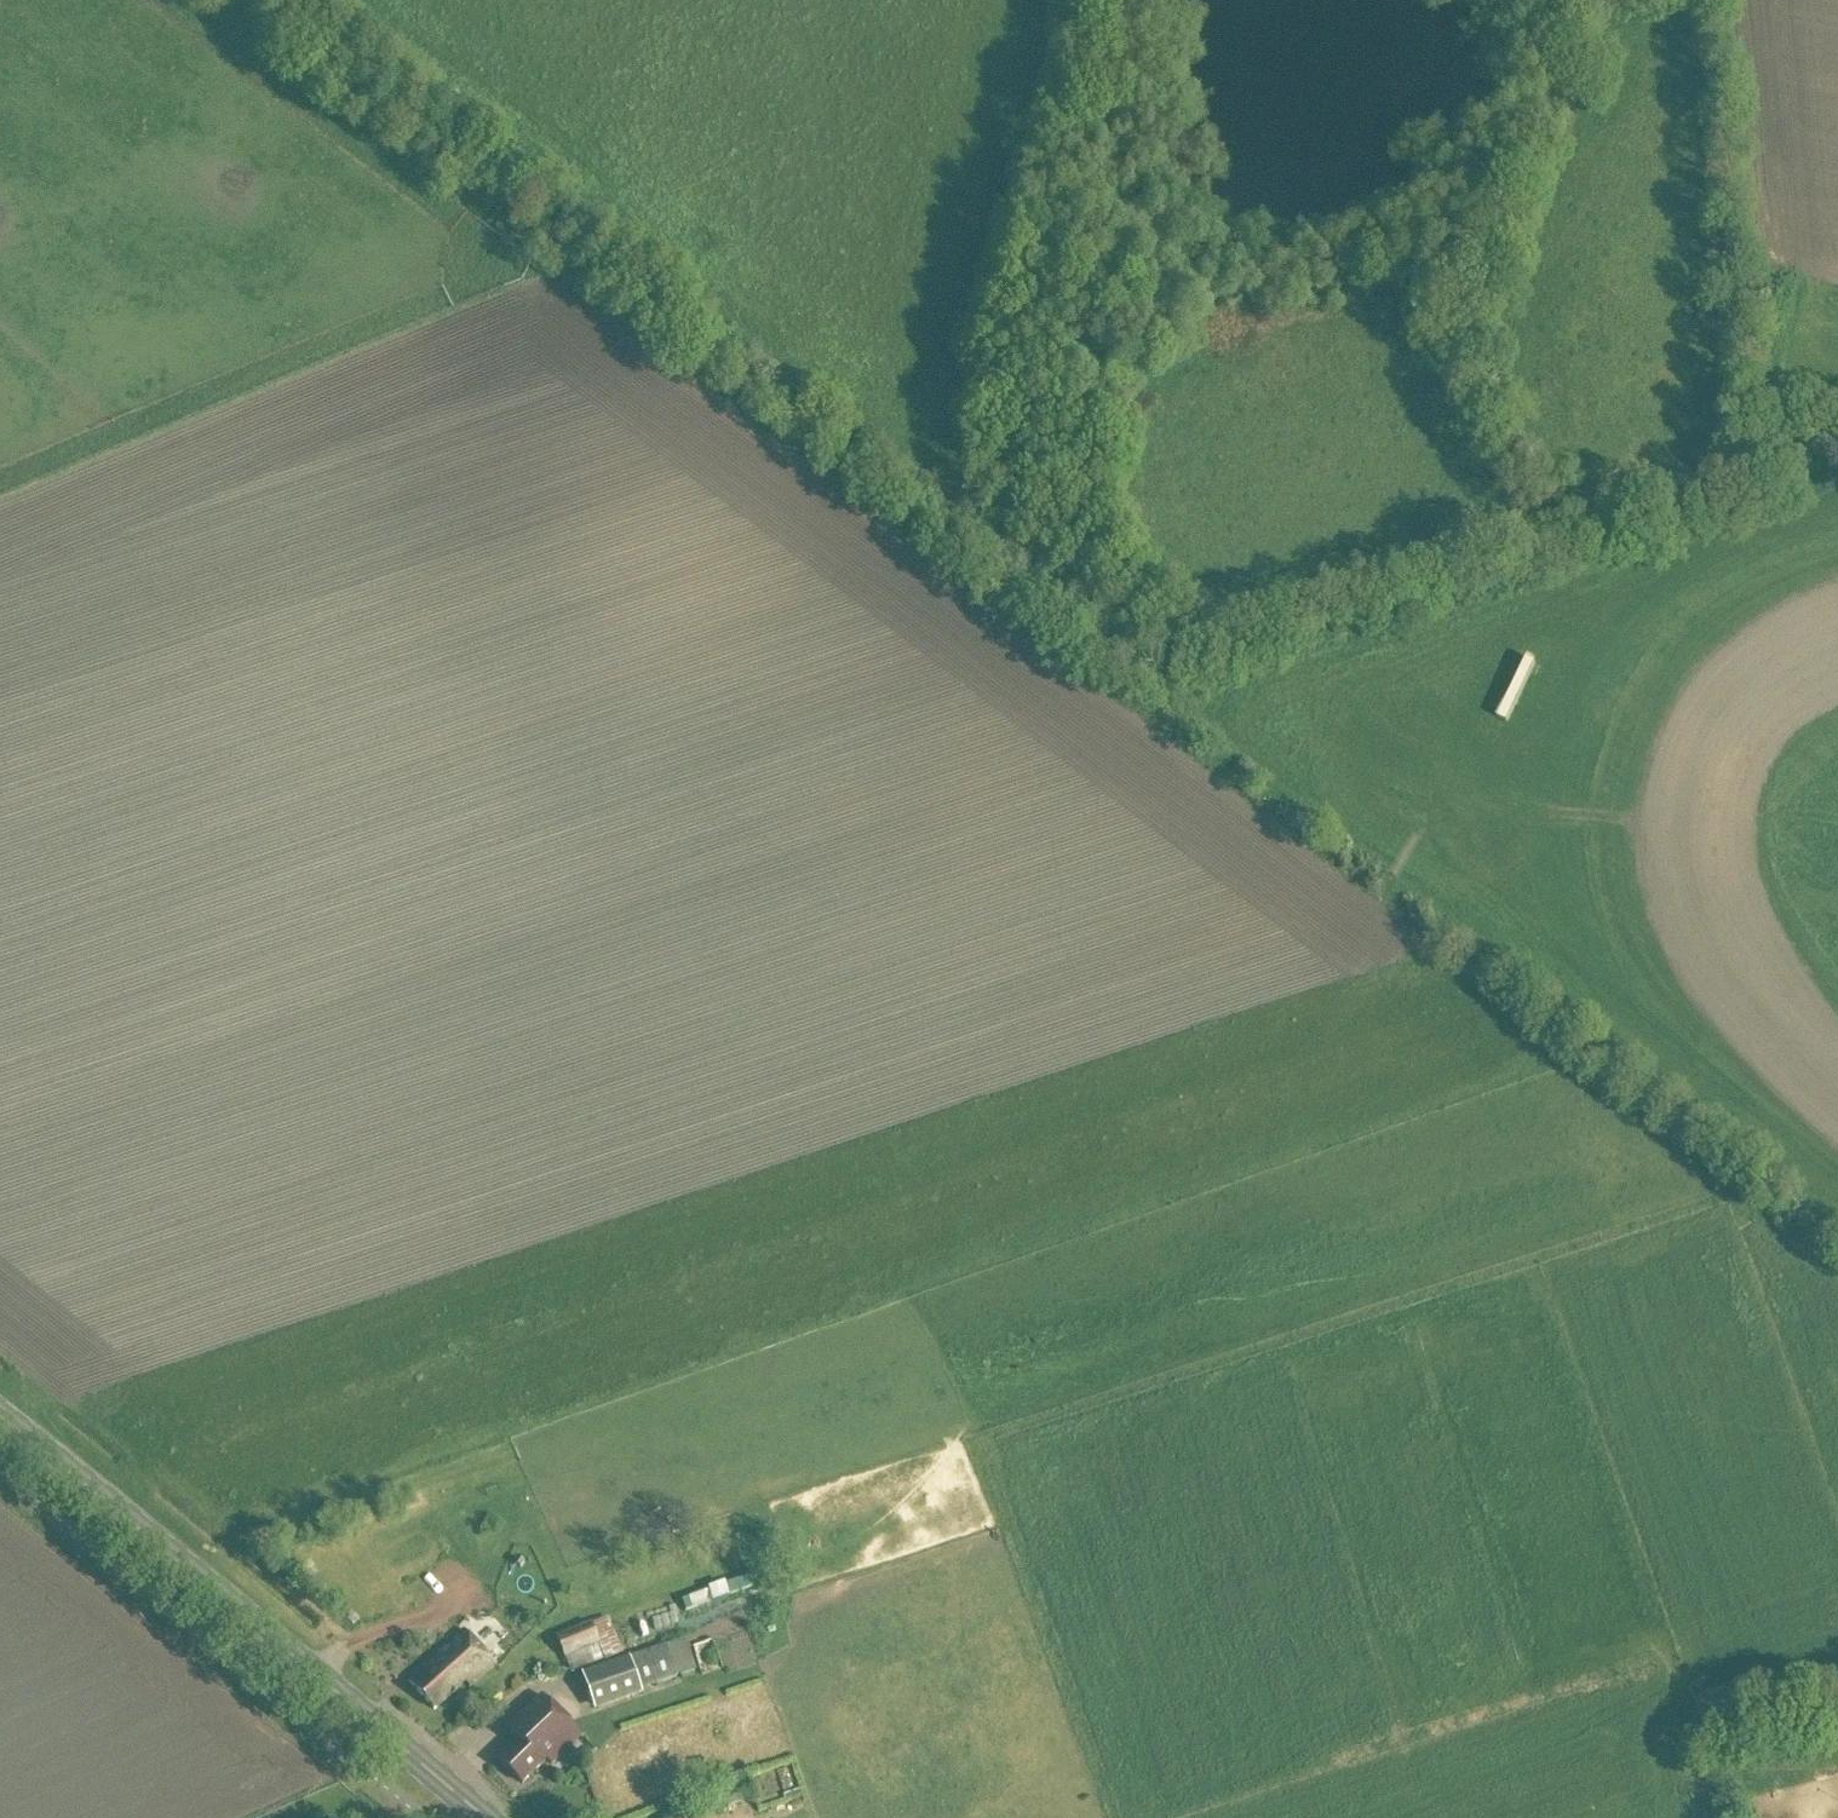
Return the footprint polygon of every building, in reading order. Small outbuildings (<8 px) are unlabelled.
[(676,1604),(680,1614),(753,1589),(750,1578),(724,1587),(723,1585),(708,1591),(708,1592),(676,1604)] [(608,1620),(555,1638),(568,1677),(603,1664),(621,1658),(608,1620)] [(469,1688),(494,1665),(464,1633),(409,1684),(435,1712),(465,1684),(469,1688)] [(685,1641),(580,1676),(593,1714),(642,1698),(640,1691),(696,1673),(685,1641)] [(553,1766),(582,1736),(544,1698),(510,1732),(521,1742),(501,1762),(524,1785),(548,1761),(553,1766)] [(676,1817),(709,1817),(755,1800),(745,1775),(671,1804),(676,1817)]
